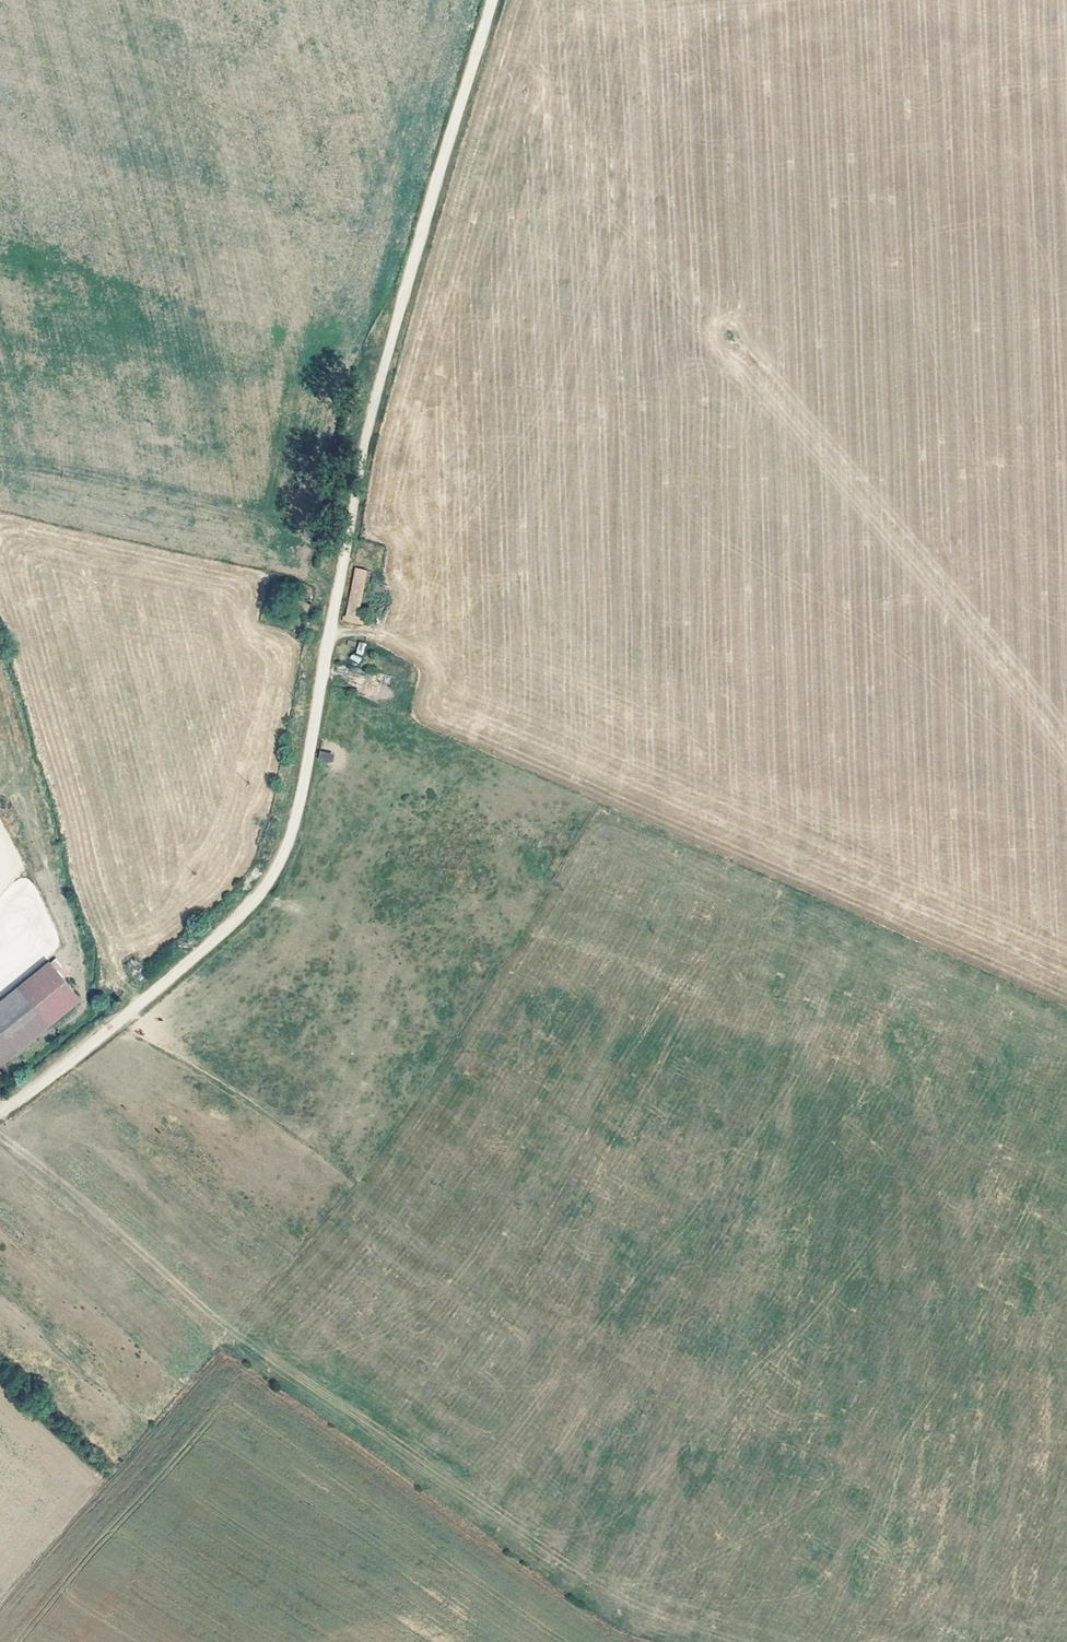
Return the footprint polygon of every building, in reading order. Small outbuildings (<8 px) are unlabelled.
[(366,608),(361,607),(367,570),(353,568),(345,622),(364,625),(366,608)] [(359,642),(356,654),(363,655),(366,643),(359,642)] [(320,750),(318,760),(331,763),(334,753),(320,750)] [(84,1006),(51,965),(0,1006),(0,1073),(84,1006)]
